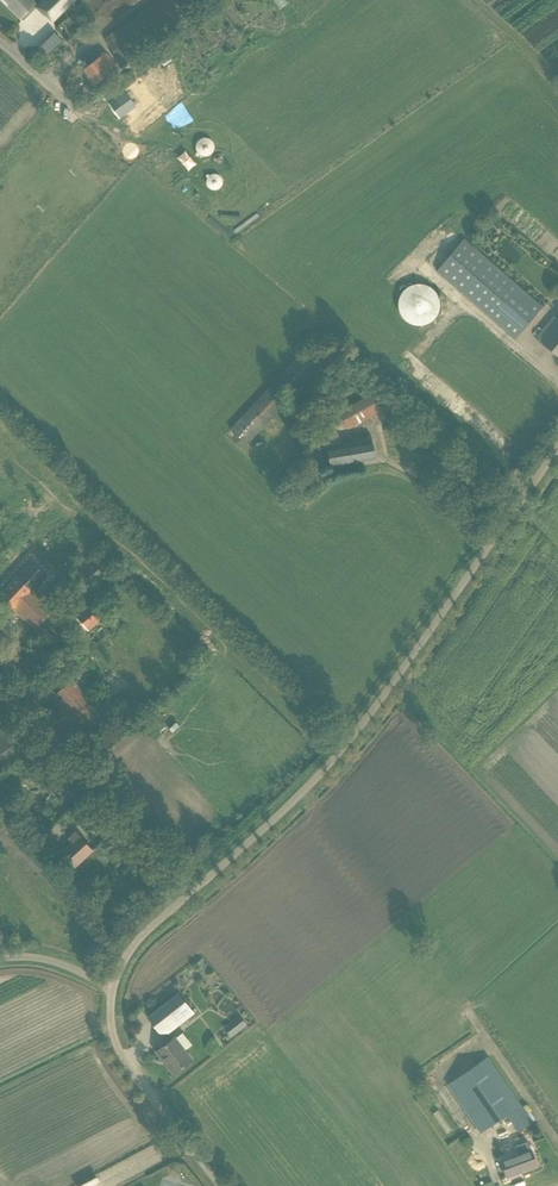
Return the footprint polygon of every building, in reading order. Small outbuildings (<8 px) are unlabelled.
[(31,0),(6,0),(10,4),(8,6),(21,18),(35,4),(31,0)] [(46,14),(52,21),(73,0),(43,0),(36,7),(45,15),(46,14)] [(107,23),(138,0),(84,0),(78,4),(97,30),(107,23)] [(122,64),(198,9),(201,14),(220,0),(196,0),(194,1),(193,0),(157,0),(104,39),(122,64)] [(52,23),(38,38),(44,44),(59,29),(52,23)] [(169,31),(164,35),(168,41),(173,37),(169,31)] [(83,69),(94,84),(110,73),(99,57),(83,69)] [(125,92),(109,103),(117,114),(133,103),(125,92)] [(465,237),(437,271),(514,340),(544,307),(465,237)] [(397,303),(397,305),(397,307),(398,308),(399,312),(399,314),(400,315),(401,317),(404,320),(406,322),(410,324),(411,325),(413,325),(415,326),(417,326),(420,326),(422,326),(426,325),(428,324),(429,323),(431,322),(434,320),(436,317),(437,315),(438,314),(439,312),(439,310),(440,308),(440,307),(440,303),(440,301),(439,299),(439,297),(438,296),(436,292),(434,290),(431,287),(429,286),(428,285),(426,285),(424,284),(422,284),(420,283),(417,283),(415,284),(411,285),(410,285),(406,287),(404,290),(401,292),(399,296),(399,297),(398,299),(398,301),(397,303)] [(550,351),(557,357),(557,320),(554,316),(536,338),(550,351)] [(319,366),(303,350),(230,429),(246,444),(319,366)] [(348,429),(349,428),(380,412),(370,394),(338,411),(348,429)] [(321,429),(326,441),(338,435),(333,424),(321,429)] [(328,450),(329,454),(331,466),(362,461),(375,458),(371,435),(356,438),(344,440),(345,447),(328,450)] [(311,472),(294,489),(298,493),(315,476),(311,472)] [(42,620),(52,609),(32,590),(46,576),(30,561),(6,586),(0,593),(0,597),(34,629),(42,620)] [(88,631),(103,618),(90,603),(75,616),(88,631)] [(19,654),(28,664),(39,676),(75,641),(60,624),(53,630),(50,627),(28,646),(19,654)] [(92,701),(72,679),(55,694),(87,729),(102,716),(96,709),(102,704),(96,698),(92,701)] [(5,730),(0,734),(0,771),(23,755),(33,749),(15,724),(5,730)] [(72,869),(84,859),(92,851),(76,832),(69,838),(72,841),(58,854),(72,869)] [(76,885),(72,889),(78,896),(83,891),(76,885)] [(178,993),(148,1017),(163,1037),(193,1013),(178,993)] [(175,1073),(184,1065),(192,1059),(175,1037),(156,1052),(162,1060),(164,1059),(175,1073)] [(447,1084),(454,1094),(480,1132),(506,1114),(519,1132),(523,1129),(533,1122),(488,1056),(447,1084)] [(437,1120),(443,1116),(436,1101),(429,1105),(437,1120)] [(500,1160),(502,1166),(507,1178),(507,1177),(507,1176),(521,1171),(521,1172),(537,1166),(528,1143),(517,1147),(515,1148),(517,1153),(500,1160)] [(489,1178),(479,1181),(480,1185),(492,1185),(489,1178)]
